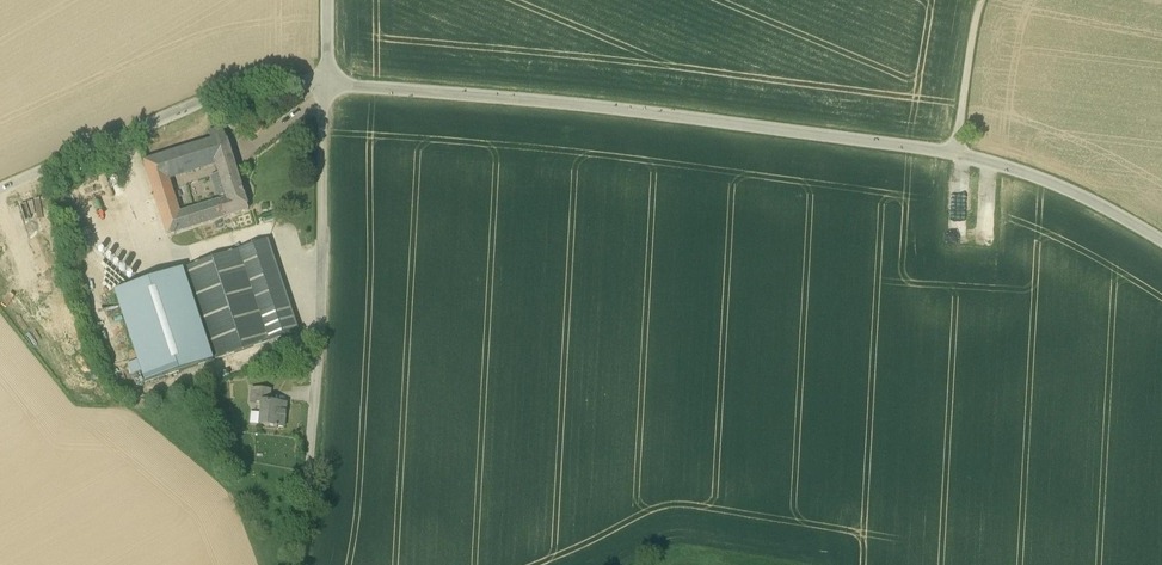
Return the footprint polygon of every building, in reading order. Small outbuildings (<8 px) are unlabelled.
[(259,133),(265,130),(259,120),(253,123),(259,133)] [(145,162),(168,235),(224,217),(248,210),(232,159),(222,127),(209,132),(211,141),(188,148),(145,162)] [(967,195),(968,185),(954,184),(953,194),(967,195)] [(967,198),(953,198),(952,213),(967,213),(967,198)] [(74,231),(85,229),(83,216),(72,218),(74,231)] [(240,250),(243,259),(270,250),(267,241),(240,250)] [(269,341),(259,313),(288,304),(270,250),(243,259),(240,250),(239,250),(185,268),(184,265),(176,268),(177,271),(178,275),(186,273),(215,360),(269,341)] [(38,260),(23,264),(28,279),(43,275),(38,260)] [(178,275),(177,271),(114,291),(145,383),(215,360),(186,273),(178,275)] [(259,313),(269,341),(297,332),(288,304),(259,313)] [(261,402),(260,413),(251,412),(250,424),(259,425),(284,427),(286,404),(269,402),(270,389),(251,387),(250,401),(261,402)]
